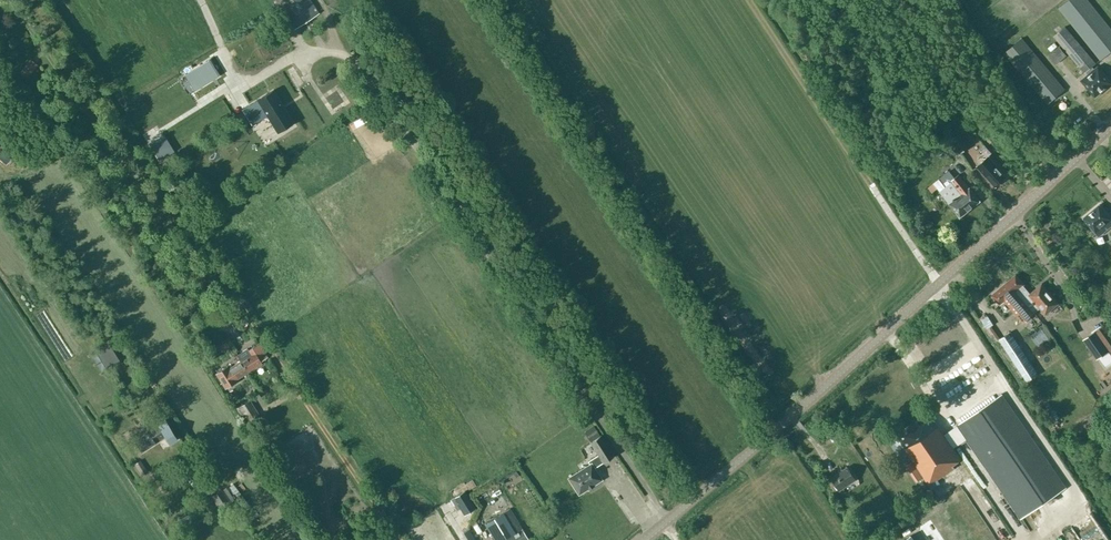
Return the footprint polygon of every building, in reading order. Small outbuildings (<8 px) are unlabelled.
[(295,28),(318,13),(310,0),(276,0),(295,28)] [(1059,7),(1101,59),(1110,51),(1110,29),(1087,0),(1068,0),(1059,7)] [(1095,63),(1065,26),(1054,35),(1085,72),(1086,71),(1088,74),(1094,68),(1092,66),(1095,63)] [(285,34),(258,49),(265,61),(292,46),(285,34)] [(1021,38),(1004,52),(1047,104),(1065,89),(1021,38)] [(1066,55),(1059,46),(1048,56),(1055,64),(1066,55)] [(33,60),(23,67),(27,73),(38,66),(33,60)] [(1098,66),(1094,68),(1088,74),(1081,80),(1095,97),(1110,83),(1110,82),(1098,66)] [(314,99),(326,118),(351,102),(343,89),(330,97),(326,91),(314,99)] [(292,122),(273,91),(242,109),(251,123),(266,114),(277,132),(292,122)] [(958,133),(950,140),(961,153),(969,147),(958,133)] [(932,148),(939,156),(952,147),(946,138),(932,148)] [(917,160),(922,169),(929,165),(923,156),(917,160)] [(995,165),(996,164),(989,157),(979,166),(985,173),(984,174),(996,186),(1006,177),(995,165)] [(959,174),(955,177),(949,170),(933,183),(940,191),(949,203),(949,204),(960,217),(980,201),(959,174)] [(1110,225),(1110,219),(1099,204),(1083,218),(1098,236),(1110,225)] [(1016,275),(1015,274),(1007,281),(1032,310),(1038,305),(1045,314),(1058,303),(1042,284),(1030,293),(1023,285),(1024,284),(1016,274),(1016,275)] [(1007,281),(991,295),(999,304),(1004,300),(1022,321),(1033,312),(1032,310),(1007,281)] [(218,308),(224,318),(229,315),(223,305),(218,308)] [(1097,359),(1098,358),(1105,368),(1110,364),(1110,346),(1099,329),(1083,339),(1097,359)] [(1020,340),(1017,343),(1010,332),(999,339),(1027,381),(1037,374),(1021,350),(1025,347),(1020,340)] [(241,361),(240,361),(247,372),(262,363),(260,361),(267,357),(258,343),(248,350),(251,355),(241,361)] [(1053,348),(1038,357),(1043,365),(1058,355),(1053,348)] [(975,356),(968,363),(972,368),(979,362),(975,356)] [(247,372),(240,361),(229,368),(227,366),(216,374),(225,388),(230,385),(231,385),(236,382),(235,380),(247,372)] [(953,369),(955,376),(970,371),(968,365),(953,369)] [(954,447),(966,439),(1021,518),(1066,488),(1002,394),(944,433),(929,412),(895,435),(932,488),(940,483),(938,479),(955,467),(953,465),(962,459),(954,447)] [(132,403),(141,417),(149,412),(141,398),(132,403)] [(236,408),(247,426),(261,418),(250,400),(236,408)] [(155,442),(164,436),(169,444),(177,439),(162,415),(145,426),(155,442)] [(137,437),(144,449),(155,442),(145,426),(134,433),(137,437)] [(600,436),(593,426),(584,432),(590,442),(599,436),(600,436)] [(578,495),(602,479),(595,468),(614,455),(601,435),(600,436),(599,436),(590,442),(598,454),(588,461),(589,463),(567,477),(578,495)] [(140,460),(134,463),(141,475),(147,471),(140,460)] [(847,467),(831,477),(840,490),(856,480),(847,467)] [(465,484),(468,490),(476,485),(472,479),(465,484)] [(979,484),(975,487),(973,484),(968,488),(975,498),(970,501),(998,539),(1008,539),(1014,536),(979,484)] [(220,509),(230,502),(222,490),(211,496),(220,509)] [(465,491),(453,498),(463,514),(474,506),(465,491)] [(485,523),(496,539),(526,539),(528,539),(510,509),(485,523)] [(1085,519),(1097,539),(1107,539),(1093,514),(1085,519)] [(468,539),(475,539),(469,529),(463,532),(468,539)]
